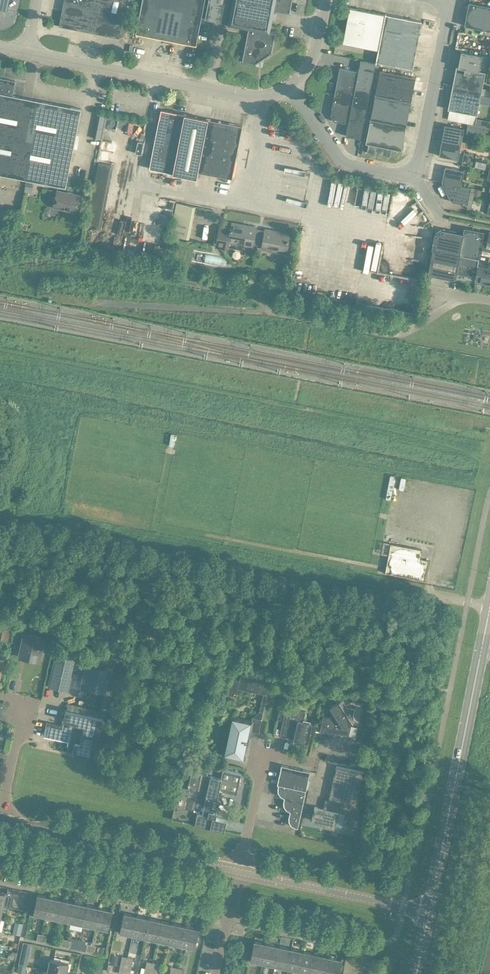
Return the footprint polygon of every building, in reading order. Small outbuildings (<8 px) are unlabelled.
[(6,10),(8,0),(0,0),(0,8),(6,10)] [(123,14),(126,0),(64,0),(63,2),(123,14)] [(195,45),(204,0),(142,0),(136,33),(195,45)] [(228,24),(248,28),(241,62),(254,65),(271,54),(273,41),(275,33),(269,32),(273,10),(289,13),(291,3),(292,0),(208,0),(204,20),(228,24)] [(63,2),(58,26),(119,38),(123,14),(63,2)] [(489,31),(489,6),(468,2),(464,26),(489,31)] [(385,14),(361,10),(349,7),(342,43),(378,50),(385,14)] [(378,50),(375,61),(411,69),(421,21),(385,14),(378,50)] [(461,51),(458,67),(456,66),(451,90),(481,96),(485,72),(479,71),(479,69),(487,71),(489,56),(461,51)] [(368,100),(375,62),(374,63),(360,60),(358,72),(339,68),(334,94),(368,100)] [(380,70),(375,92),(375,95),(410,101),(415,77),(380,70)] [(65,187),(81,109),(12,96),(15,81),(0,78),(0,175),(65,187)] [(447,109),(477,115),(481,96),(451,90),(447,109)] [(368,100),(334,94),(330,115),(334,121),(348,124),(345,136),(360,139),(368,100)] [(370,119),(406,126),(410,101),(375,95),(370,119)] [(149,168),(172,173),(184,114),(160,110),(149,168)] [(208,119),(184,114),(172,173),(172,176),(196,181),(197,171),(208,119)] [(130,119),(128,132),(136,134),(138,121),(130,119)] [(242,125),(208,119),(197,171),(231,178),(242,125)] [(366,152),(375,154),(391,157),(393,148),(401,150),(403,138),(406,126),(370,119),(365,143),(368,143),(366,152)] [(119,132),(128,132),(129,120),(119,120),(119,132)] [(441,140),(461,144),(464,128),(444,124),(441,140)] [(461,144),(441,140),(438,156),(458,160),(461,144)] [(461,186),(464,170),(444,167),(441,182),(461,186)] [(461,186),(441,182),(441,183),(451,202),(467,205),(471,187),(461,186)] [(76,212),(80,195),(56,190),(53,207),(76,212)] [(165,223),(169,196),(157,195),(153,221),(165,223)] [(175,203),(169,235),(188,239),(194,206),(175,203)] [(269,249),(285,252),(289,235),(273,232),(273,230),(265,229),(265,231),(255,230),(256,227),(248,225),(248,227),(232,224),(231,229),(219,226),(215,247),(227,249),(228,247),(243,250),(244,246),(252,247),(252,244),(262,246),(261,249),(269,250),(269,249)] [(431,250),(432,250),(459,255),(463,234),(463,233),(441,229),(434,234),(431,250)] [(470,229),(463,234),(459,255),(478,259),(479,254),(482,241),(484,231),(470,229)] [(479,254),(489,256),(489,232),(487,242),(482,241),(479,254)] [(132,248),(140,248),(140,235),(131,235),(132,248)] [(432,250),(428,274),(455,279),(456,274),(476,277),(478,267),(477,267),(478,259),(459,255),(432,250)] [(476,277),(475,280),(482,282),(484,284),(489,286),(489,269),(478,266),(478,267),(476,277)] [(428,560),(420,559),(422,550),(390,544),(385,573),(424,581),(428,560)] [(10,626),(0,624),(0,638),(8,640),(10,626)] [(24,634),(20,654),(39,658),(44,639),(24,634)] [(75,661),(55,657),(49,686),(68,691),(75,661)] [(81,686),(109,691),(113,672),(85,666),(81,686)] [(367,697),(358,695),(357,701),(366,703),(367,697)] [(338,734),(349,736),(355,709),(346,707),(343,708),(339,702),(330,707),(334,714),(328,718),(323,717),(320,732),(323,733),(326,731),(331,738),(338,734)] [(305,712),(285,707),(280,706),(277,720),(282,721),(279,734),(290,736),(289,737),(291,739),(293,740),(307,743),(312,723),(303,721),(305,712)] [(66,746),(65,751),(94,757),(103,718),(65,710),(62,725),(46,722),(45,727),(46,728),(44,736),(69,741),(68,746),(66,746)] [(258,733),(262,719),(252,717),(251,722),(231,718),(223,754),(243,758),(245,746),(242,745),(244,736),(248,737),(250,731),(258,733)] [(278,784),(306,790),(310,771),(281,765),(277,784),(278,784)] [(325,802),(323,808),(338,812),(357,816),(359,806),(356,806),(364,772),(337,766),(328,803),(325,802)] [(188,783),(188,785),(188,788),(190,791),(195,792),(198,790),(207,792),(202,815),(197,814),(194,825),(224,831),(226,820),(216,818),(217,813),(214,812),(218,794),(221,795),(222,790),(236,793),(241,773),(222,769),(221,778),(191,772),(189,784),(188,783)] [(306,790),(278,784),(277,788),(278,792),(280,796),(284,798),(283,801),(283,806),(286,809),(290,811),(288,817),(289,821),(291,825),(294,827),(297,828),(306,790)] [(338,812),(323,808),(315,806),(311,820),(325,823),(324,826),(334,828),(338,812)] [(37,895),(33,913),(46,916),(50,897),(37,895)] [(50,897),(46,916),(58,919),(62,900),(50,897)] [(62,900),(58,919),(71,921),(75,903),(62,900)] [(87,905),(75,903),(71,921),(83,924),(87,905)] [(99,908),(87,905),(83,924),(95,927),(99,908)] [(112,911),(99,908),(95,927),(108,929),(112,911)] [(133,935),(137,916),(124,913),(120,932),(133,935)] [(145,937),(149,919),(137,916),(133,935),(145,937)] [(149,919),(145,937),(157,940),(161,921),(149,919)] [(23,923),(15,921),(12,933),(20,935),(23,923)] [(161,921),(157,940),(170,943),(173,924),(161,921)] [(173,924),(170,943),(182,945),(186,927),(173,924)] [(186,927),(182,945),(194,948),(199,929),(186,927)] [(267,944),(254,941),(250,960),(263,963),(267,944)] [(279,947),(267,944),(263,963),(275,965),(279,947)] [(287,968),(291,949),(279,947),(275,965),(287,968)] [(291,949),(287,968),(300,971),(304,952),(291,949)] [(9,951),(7,959),(15,960),(16,953),(9,951)] [(316,955),(304,952),(300,971),(312,973),(316,955)] [(316,955),(312,973),(315,973),(325,973),(328,957),(316,955)] [(20,957),(18,964),(27,966),(28,959),(20,957)] [(328,957),(325,973),(338,973),(341,960),(328,957)] [(47,972),(58,973),(66,973),(69,963),(60,961),(60,959),(57,958),(56,960),(50,959),(47,972)] [(126,963),(121,962),(118,973),(120,973),(124,973),(126,963)] [(17,972),(24,973),(26,966),(18,964),(17,972)]
